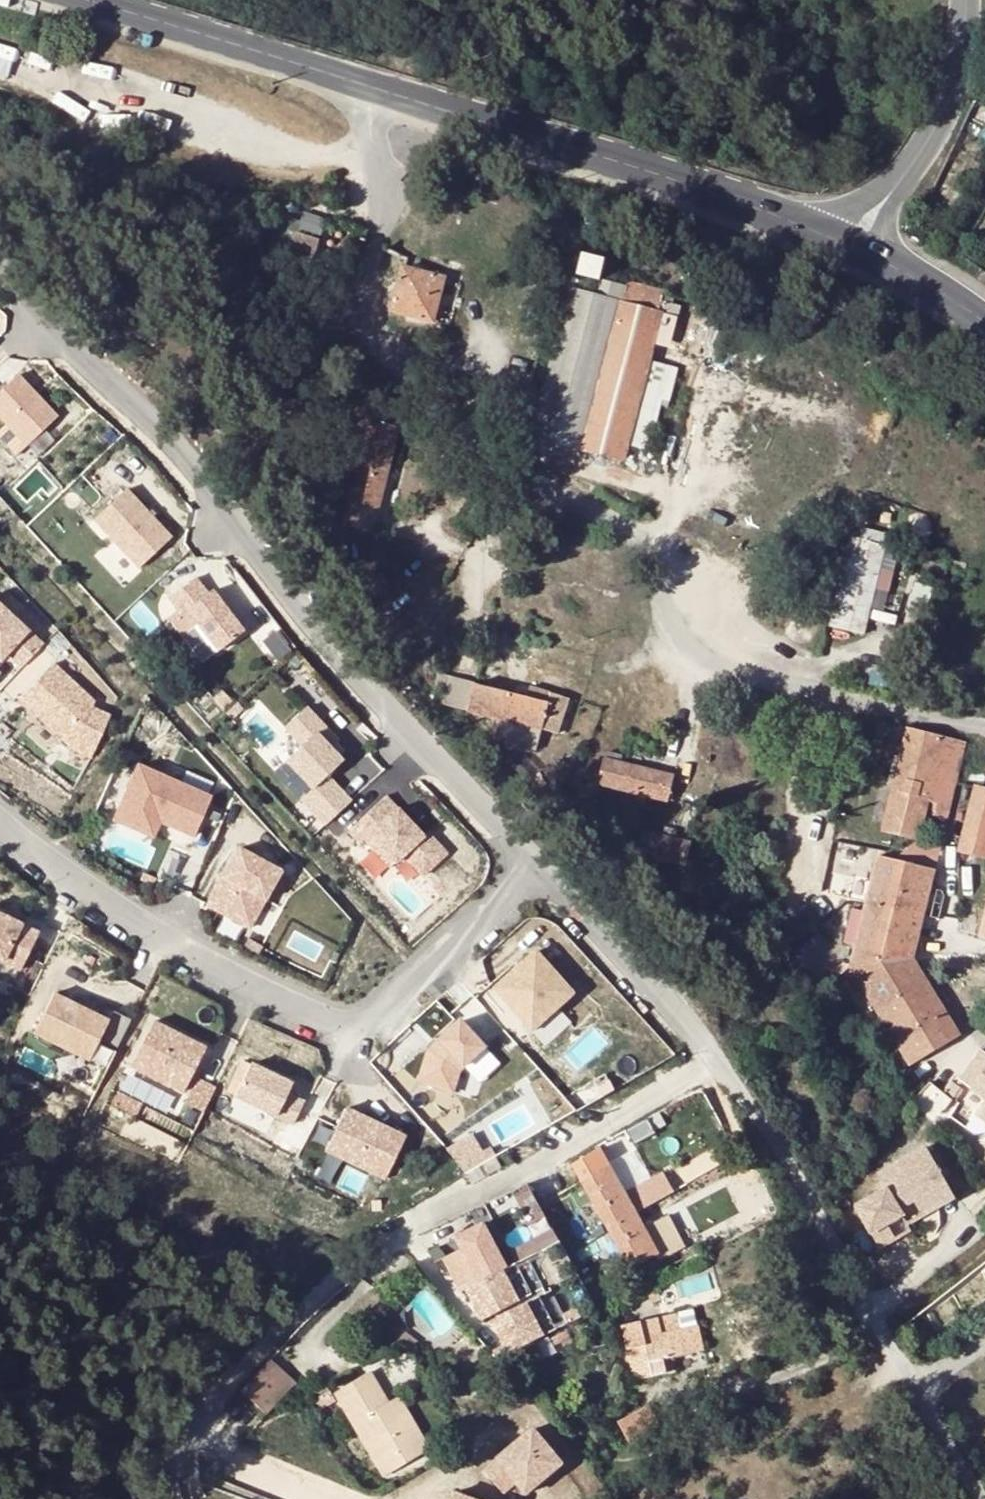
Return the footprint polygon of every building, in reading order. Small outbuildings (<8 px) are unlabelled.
[(443,142),(440,152),(459,158),(461,148),(443,142)] [(291,259),(314,265),(319,244),(296,238),(291,259)] [(577,273),(601,279),(606,259),(582,253),(577,273)] [(414,263),(412,270),(427,274),(428,267),(414,263)] [(446,279),(427,274),(412,270),(404,268),(392,311),(434,323),(446,279)] [(622,302),(593,295),(572,289),(534,437),(622,461),(625,444),(643,448),(651,415),(634,412),(647,361),(661,301),(672,303),(673,298),(662,295),(663,291),(627,281),(626,287),(622,302)] [(622,302),(626,287),(606,281),(604,286),(596,285),(593,295),(622,302)] [(663,365),(647,361),(634,412),(651,415),(663,365)] [(28,447),(59,418),(17,373),(0,389),(0,417),(28,447)] [(357,472),(344,524),(371,531),(397,428),(370,420),(362,454),(354,453),(351,470),(357,472)] [(160,576),(181,557),(121,492),(89,522),(134,570),(145,560),(160,576)] [(884,547),(853,540),(831,628),(862,636),(884,547)] [(205,593),(193,577),(167,596),(180,612),(185,608),(216,649),(241,630),(209,589),(205,593)] [(0,605),(0,659),(7,652),(21,665),(42,643),(0,605)] [(388,637),(393,646),(400,642),(395,633),(388,637)] [(93,701),(51,662),(19,698),(72,747),(91,755),(109,714),(90,706),(93,701)] [(542,729),(558,733),(567,697),(530,686),(527,697),(439,673),(435,688),(447,692),(444,704),(501,719),(496,738),(536,750),(542,729)] [(343,746),(312,713),(291,733),(308,751),(281,776),(325,823),(350,800),(333,781),(348,767),(335,754),(343,746)] [(880,751),(902,757),(908,729),(887,723),(880,751)] [(885,831),(918,839),(928,801),(935,803),(933,814),(949,817),(966,743),(908,729),(902,757),(885,831)] [(621,754),(606,751),(599,784),(668,802),(673,775),(620,761),(621,754)] [(518,759),(512,764),(528,782),(534,776),(518,759)] [(210,796),(138,764),(114,818),(139,829),(146,813),(159,819),(194,834),(210,796)] [(543,785),(540,790),(550,799),(553,794),(543,785)] [(975,786),(960,851),(984,857),(984,788),(975,786)] [(429,881),(453,859),(427,831),(423,835),(385,794),(348,829),(360,841),(364,837),(397,873),(410,861),(429,881)] [(159,819),(146,813),(139,829),(152,834),(159,819)] [(664,827),(661,835),(675,839),(677,830),(664,827)] [(130,828),(119,851),(146,864),(158,842),(130,828)] [(661,835),(645,830),(639,855),(683,866),(688,842),(675,839),(661,835)] [(873,877),(865,909),(857,945),(851,968),(910,1065),(959,1034),(913,959),(938,853),(918,839),(892,860),(878,857),(873,877)] [(940,843),(918,839),(938,853),(940,843)] [(288,872),(247,847),(214,902),(255,927),(288,872)] [(844,942),(857,945),(865,909),(852,907),(844,942)] [(0,913),(0,958),(20,968),(37,932),(0,913)] [(575,1003),(539,960),(495,996),(532,1039),(575,1003)] [(108,1019),(53,992),(34,1032),(88,1059),(108,1019)] [(455,1014),(490,1041),(505,1023),(469,996),(455,1014)] [(100,1038),(118,1046),(130,1018),(112,1010),(100,1038)] [(183,1090),(205,1046),(153,1020),(130,1064),(183,1090)] [(462,1026),(428,1054),(417,1084),(451,1097),(459,1076),(485,1053),(462,1026)] [(983,1049),(961,1081),(984,1099),(984,1050),(983,1049)] [(291,1082),(250,1062),(235,1094),(293,1122),(303,1100),(286,1092),(291,1082)] [(205,1109),(217,1085),(202,1078),(190,1102),(205,1109)] [(950,1082),(943,1092),(954,1100),(961,1090),(950,1082)] [(984,1120),(984,1101),(976,1114),(984,1120)] [(381,1179),(401,1139),(343,1109),(322,1149),(381,1179)] [(451,1145),(464,1170),(487,1157),(474,1133),(451,1145)] [(850,1198),(874,1238),(904,1220),(901,1214),(948,1186),(928,1152),(850,1198)] [(606,1153),(577,1169),(630,1269),(659,1252),(667,1265),(692,1252),(675,1220),(650,1234),(641,1218),(682,1197),(671,1177),(631,1199),(606,1153)] [(534,1195),(527,1183),(513,1192),(519,1204),(534,1195)] [(904,1220),(874,1238),(883,1253),(913,1235),(910,1229),(957,1200),(948,1186),(901,1214),(904,1220)] [(534,1195),(519,1204),(544,1250),(559,1243),(534,1195)] [(484,1224),(461,1234),(467,1245),(447,1255),(464,1289),(471,1285),(506,1268),(484,1224)] [(506,1268),(471,1285),(486,1317),(535,1293),(520,1262),(506,1268)] [(543,1296),(496,1318),(514,1352),(560,1329),(543,1296)] [(677,1313),(623,1325),(636,1380),(665,1374),(662,1359),(695,1352),(689,1326),(680,1328),(677,1313)] [(699,1324),(689,1326),(695,1352),(705,1351),(699,1324)] [(399,1327),(395,1344),(405,1350),(418,1341),(399,1327)] [(521,1352),(511,1358),(516,1366),(526,1360),(521,1352)] [(242,1390),(267,1416),(295,1384),(268,1362),(242,1390)] [(398,1398),(388,1403),(373,1412),(364,1399),(379,1389),(370,1373),(337,1392),(386,1476),(429,1450),(398,1398)] [(311,1394),(314,1401),(330,1392),(326,1385),(311,1394)] [(388,1403),(379,1389),(364,1399),(373,1412),(388,1403)] [(335,1402),(330,1392),(314,1401),(319,1411),(335,1402)] [(619,1423),(631,1446),(661,1428),(648,1406),(619,1423)] [(563,1461),(534,1427),(485,1470),(505,1493),(518,1482),(528,1492),(563,1461)]
